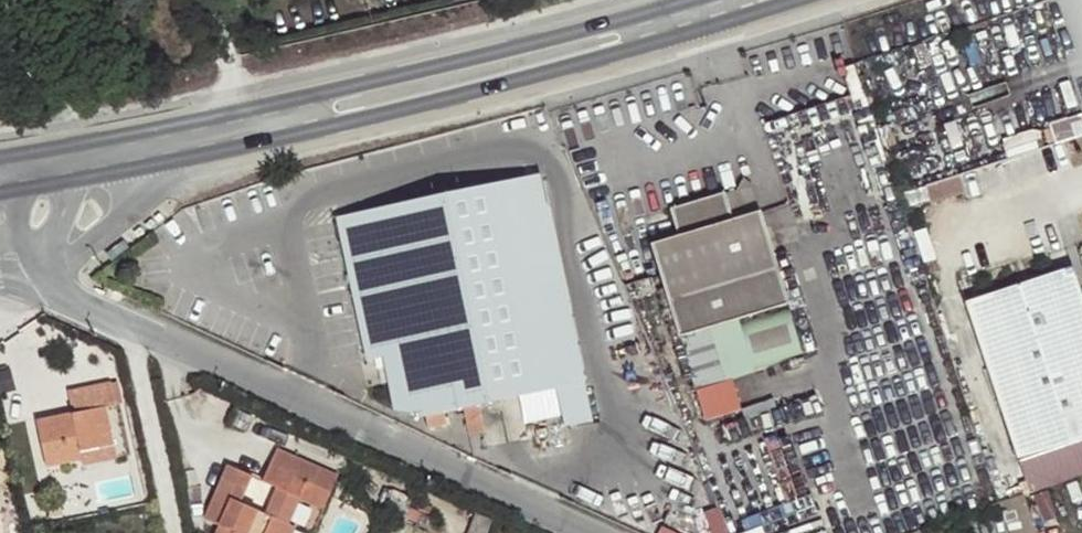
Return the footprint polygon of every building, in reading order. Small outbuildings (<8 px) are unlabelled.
[(538,175),(339,219),(368,361),(384,357),(396,410),(426,415),(429,428),(447,424),(445,411),(464,406),(478,403),(519,394),(525,421),(547,416),(542,389),(556,386),(562,413),(565,424),(591,419),(538,175)] [(678,238),(651,246),(679,338),(790,304),(760,211),(733,220),(723,192),(669,209),(678,238)] [(960,300),(1017,461),(1081,439),(1081,307),(1068,264),(960,300)] [(790,304),(679,338),(695,391),(730,380),(806,359),(790,304)] [(730,380),(695,391),(705,421),(741,411),(730,380)] [(122,406),(117,383),(68,392),(72,415),(37,423),(47,468),(81,461),(80,454),(114,447),(105,410),(122,406)] [(556,386),(542,389),(547,416),(562,413),(556,386)] [(478,403),(464,406),(470,435),(484,432),(478,403)] [(277,450),(262,483),(275,488),(264,514),(241,505),(253,477),(228,466),(206,520),(219,527),(216,532),(293,532),(295,528),(288,525),(300,499),(324,510),(338,477),(277,450)]
